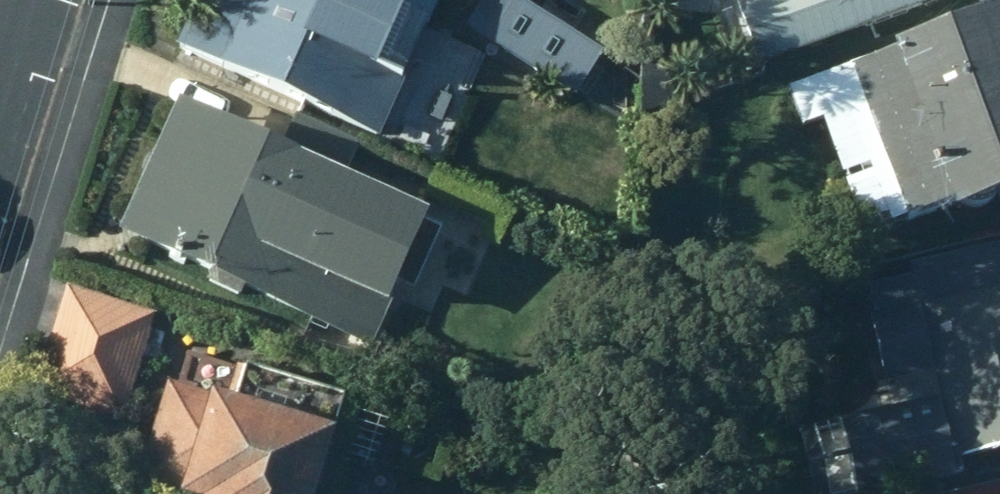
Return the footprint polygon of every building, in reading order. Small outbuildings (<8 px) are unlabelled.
[(174,47),(378,134),(436,0),(196,0),(174,47)] [(470,28),(569,93),(598,51),(519,0),(487,0),(470,28)] [(589,8),(577,0),(540,0),(537,5),(574,31),(589,8)] [(758,67),(948,0),(751,0),(736,5),(758,67)] [(999,196),(999,8),(893,43),(895,52),(786,85),(798,126),(827,117),(863,232),(953,204),(955,213),(999,196)] [(179,100),(117,232),(370,349),(400,284),(411,289),(438,233),(419,224),(424,212),(179,100)] [(300,110),(284,144),(348,173),(363,140),(300,110)] [(926,303),(919,271),(866,282),(885,383),(933,374),(949,463),(999,453),(999,288),(926,303)] [(123,422),(155,315),(65,288),(33,395),(123,422)] [(170,385),(140,489),(157,493),(323,493),(351,400),(248,371),(238,407),(170,385)]
